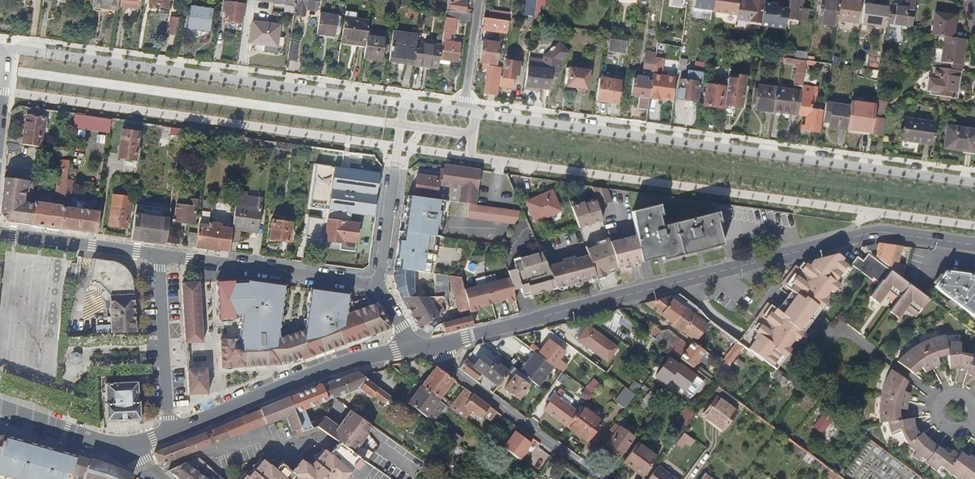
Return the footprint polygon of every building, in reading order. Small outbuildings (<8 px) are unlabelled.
[(120,0),(95,0),(94,6),(119,10),(119,6),(120,0)] [(141,0),(120,0),(119,6),(139,9),(141,0)] [(319,0),(298,0),(296,14),(305,16),(306,8),(317,9),(319,0)] [(459,0),(448,0),(447,10),(470,13),(471,3),(459,2),(459,0)] [(524,14),(535,16),(536,5),(537,0),(526,0),(524,14)] [(739,0),(714,0),(712,12),(737,15),(739,1),(739,0)] [(764,1),(758,0),(752,0),(751,3),(739,1),(737,15),(736,20),(761,23),(763,4),(764,1)] [(808,2),(802,1),(802,0),(790,0),(789,10),(807,12),(808,2)] [(840,0),(821,0),(818,25),(836,27),(837,21),(840,0)] [(860,1),(853,0),(840,0),(837,21),(857,23),(860,1)] [(915,1),(908,0),(907,0),(906,5),(905,8),(888,6),(888,7),(886,23),(912,27),(915,1)] [(242,22),(244,5),(229,2),(225,2),(223,9),(226,9),(225,20),(242,22)] [(785,29),(788,10),(777,8),(778,6),(763,4),(761,23),(760,26),(785,29)] [(886,23),(888,7),(864,4),(862,24),(885,27),(886,23)] [(211,31),(214,9),(192,6),(189,28),(211,31)] [(508,29),(510,12),(490,9),(488,19),(484,18),(483,22),(482,28),(494,30),(494,28),(508,29)] [(471,22),(472,13),(470,13),(447,10),(444,33),(454,34),(456,20),(471,22)] [(952,37),(954,16),(933,13),(930,34),(944,36),(952,37)] [(368,32),(370,20),(345,17),(342,37),(358,39),(358,44),(366,45),(368,32)] [(177,39),(179,22),(171,20),(168,38),(177,39)] [(335,44),(337,23),(319,20),(316,41),(335,44)] [(277,46),(280,25),(253,22),(250,43),(277,46)] [(414,65),(418,38),(418,33),(393,30),(389,61),(414,65)] [(383,60),(387,35),(368,32),(366,45),(365,58),(383,60)] [(961,64),(964,43),(953,42),(954,37),(952,37),(944,36),(940,68),(958,70),(959,64),(961,64)] [(440,59),(442,41),(418,38),(414,65),(439,68),(440,59)] [(625,52),(626,42),(610,40),(609,50),(625,52)] [(458,61),(460,44),(442,41),(440,59),(458,61)] [(496,67),(499,43),(484,41),(480,62),(483,63),(482,68),(489,69),(485,94),(499,96),(500,86),(501,76),(503,68),(496,67)] [(298,62),(300,44),(291,43),(288,60),(298,62)] [(529,59),(525,86),(550,90),(552,77),(558,78),(561,62),(569,55),(561,44),(544,57),(543,61),(529,59)] [(807,60),(808,53),(796,51),(796,53),(789,53),(788,58),(798,59),(807,60)] [(653,72),(655,58),(656,54),(646,53),(644,71),(653,72)] [(661,74),(663,60),(655,58),(653,72),(661,74)] [(685,71),(687,61),(680,60),(679,70),(685,71)] [(810,81),(812,67),(831,70),(831,64),(807,60),(804,80),(809,81),(810,81)] [(513,87),(514,75),(518,75),(520,63),(506,61),(504,77),(501,76),(500,86),(513,87)] [(702,86),(705,64),(697,63),(695,73),(688,72),(687,81),(680,80),(677,99),(697,102),(699,86),(702,86)] [(906,74),(907,66),(881,63),(880,71),(881,71),(886,71),(906,74)] [(957,98),(960,71),(958,70),(940,68),(935,67),(931,94),(957,98)] [(586,89),(589,71),(570,69),(567,86),(586,89)] [(742,107),(746,77),(729,75),(728,80),(727,88),(724,105),(742,107)] [(650,98),(652,81),(647,81),(648,78),(638,77),(637,79),(634,79),(631,96),(650,98)] [(723,108),(726,88),(727,88),(728,80),(713,78),(712,85),(708,85),(705,106),(723,108)] [(617,104),(620,82),(599,79),(596,101),(617,104)] [(672,99),(674,84),(664,82),(664,85),(653,83),(651,99),(660,100),(660,98),(672,99)] [(775,107),(777,91),(778,84),(760,82),(756,105),(775,107)] [(813,97),(814,89),(808,88),(803,87),(802,95),(800,111),(799,114),(810,116),(809,118),(807,118),(806,126),(803,125),(803,131),(808,132),(809,129),(819,130),(822,111),(811,109),(813,97)] [(790,110),(793,94),(777,91),(775,107),(775,108),(790,110)] [(800,111),(802,95),(793,94),(790,110),(800,111)] [(822,111),(823,106),(816,105),(817,98),(813,97),(811,109),(822,111)] [(872,133),(876,104),(852,101),(851,107),(848,129),(872,133)] [(848,129),(851,107),(826,103),(824,120),(831,121),(830,124),(830,127),(848,129)] [(95,130),(97,116),(76,114),(74,127),(95,130)] [(41,147),(43,128),(45,128),(46,118),(27,116),(24,135),(25,135),(24,144),(41,147)] [(110,133),(112,119),(97,116),(95,130),(110,133)] [(932,144),(935,124),(906,120),(904,140),(932,144)] [(160,144),(163,126),(150,124),(147,142),(160,144)] [(948,126),(945,148),(974,152),(974,130),(948,126)] [(181,136),(182,128),(172,127),(171,135),(181,136)] [(136,160),(140,133),(123,130),(119,158),(136,160)] [(880,145),(881,132),(873,131),(872,144),(880,145)] [(20,144),(21,137),(9,135),(8,142),(19,144),(20,144)] [(257,146),(258,139),(246,137),(245,145),(257,146)] [(340,157),(341,151),(311,146),(310,152),(310,153),(340,157)] [(67,180),(69,161),(60,160),(55,196),(58,197),(57,205),(34,202),(34,204),(31,224),(39,225),(45,226),(60,228),(67,180)] [(382,172),(335,165),(329,209),(376,216),(382,172)] [(475,204),(480,170),(445,166),(444,171),(443,178),(439,178),(418,175),(415,194),(436,197),(436,199),(445,200),(467,203),(470,203),(475,204)] [(28,195),(29,192),(32,193),(34,183),(29,182),(29,181),(4,178),(3,194),(1,213),(7,221),(18,222),(31,224),(34,204),(23,203),(24,195),(28,195)] [(96,233),(99,211),(77,208),(70,207),(71,196),(73,181),(67,180),(60,228),(80,231),(96,233)] [(610,200),(606,188),(589,185),(595,202),(602,200),(603,202),(610,200)] [(233,205),(235,196),(226,195),(225,204),(233,205)] [(257,233),(261,198),(238,195),(233,229),(257,233)] [(441,225),(445,200),(436,199),(410,195),(404,232),(436,236),(438,225),(441,225)] [(561,215),(553,195),(527,204),(535,224),(561,215)] [(78,197),(71,196),(70,207),(77,208),(78,197)] [(127,227),(131,199),(114,196),(110,225),(127,227)] [(194,224),(197,201),(180,198),(179,205),(177,205),(174,222),(194,224)] [(516,223),(524,211),(475,204),(470,203),(468,217),(516,223)] [(662,257),(721,242),(713,212),(660,226),(655,205),(630,211),(635,235),(640,259),(662,254),(662,257)] [(166,243),(171,209),(149,206),(148,209),(136,207),(131,238),(149,240),(166,243)] [(306,236),(322,238),(325,218),(309,216),(306,236)] [(355,252),(359,224),(329,220),(327,234),(326,241),(342,243),(341,249),(355,252)] [(290,242),(293,224),(274,221),(271,240),(290,242)] [(230,251),(233,229),(222,227),(223,224),(208,222),(208,225),(199,224),(198,233),(196,247),(198,247),(212,249),(230,251)] [(436,263),(438,245),(435,245),(436,236),(404,232),(400,231),(397,249),(395,268),(417,271),(432,272),(433,262),(436,263)] [(196,247),(198,233),(190,232),(188,246),(196,247)] [(640,259),(635,235),(623,238),(631,265),(641,263),(640,259)] [(631,265),(623,238),(608,241),(617,268),(631,265)] [(341,249),(342,243),(326,241),(325,247),(341,249)] [(877,256),(879,245),(878,243),(869,245),(872,255),(877,258),(877,256)] [(897,262),(902,246),(878,243),(879,245),(877,256),(896,270),(897,262)] [(872,255),(869,245),(861,247),(868,252),(872,255)] [(548,266),(542,252),(520,258),(521,263),(514,264),(515,269),(508,271),(510,278),(513,291),(520,289),(521,294),(528,292),(529,296),(558,289),(548,266)] [(883,278),(890,268),(877,258),(872,255),(868,252),(863,260),(878,271),(876,273),(883,278)] [(825,302),(823,300),(828,292),(831,294),(838,285),(834,282),(845,266),(839,261),(841,259),(835,254),(814,259),(811,262),(809,261),(806,265),(804,264),(803,265),(799,270),(797,268),(793,266),(788,273),(790,274),(787,278),(791,281),(785,289),(790,292),(784,299),(776,311),(772,308),(765,315),(761,312),(758,317),(757,316),(752,322),(755,324),(758,326),(754,331),(753,332),(755,334),(751,339),(754,340),(751,344),(746,350),(771,368),(779,356),(783,359),(790,350),(787,348),(792,340),(795,342),(812,320),(825,302)] [(597,279),(589,255),(576,258),(575,256),(562,259),(563,261),(548,266),(558,289),(597,279)] [(878,271),(863,260),(857,256),(850,265),(871,280),(873,278),(876,273),(878,271)] [(136,331),(134,286),(133,281),(132,277),(130,273),(127,269),(124,267),(120,264),(117,262),(93,258),(90,282),(99,284),(105,290),(110,295),(110,299),(107,299),(106,299),(106,306),(110,306),(111,325),(111,333),(136,331)] [(903,278),(907,265),(897,262),(896,270),(895,272),(903,278)] [(838,285),(849,269),(845,266),(834,282),(838,285)] [(412,297),(414,284),(415,284),(417,271),(395,268),(394,275),(395,282),(396,289),(401,297),(412,297)] [(898,299),(909,283),(907,281),(903,278),(895,272),(890,268),(883,278),(879,283),(869,297),(879,303),(885,295),(887,291),(898,299)] [(946,270),(935,286),(953,299),(949,305),(955,310),(960,304),(974,316),(974,274),(946,270)] [(465,289),(462,277),(436,273),(435,297),(449,298),(449,282),(452,282),(460,315),(471,312),(471,311),(465,289)] [(781,286),(787,278),(790,274),(788,273),(780,285),(781,286)] [(879,283),(883,278),(876,273),(873,278),(879,283)] [(510,278),(488,283),(492,302),(501,300),(500,298),(507,296),(507,298),(508,301),(515,300),(513,291),(510,278)] [(785,289),(791,281),(787,278),(781,286),(785,289)] [(246,282),(234,283),(234,280),(216,281),(218,319),(241,317),(239,339),(219,340),(220,368),(280,366),(280,363),(292,362),(301,358),(302,360),(391,328),(376,303),(370,305),(366,297),(348,304),(350,293),(312,288),(310,288),(304,329),(277,340),(285,285),(246,279),(246,282)] [(200,281),(182,282),(186,343),(203,341),(200,281)] [(488,283),(465,289),(471,311),(479,308),(479,305),(478,303),(484,302),(484,304),(492,302),(488,283)] [(917,314),(929,298),(909,283),(898,299),(896,302),(889,311),(898,318),(904,309),(907,306),(917,314)] [(898,299),(887,291),(885,295),(896,302),(898,299)] [(661,315),(673,299),(669,296),(639,304),(649,312),(652,308),(661,315)] [(21,297),(20,324),(51,325),(52,298),(21,297)] [(437,316),(426,297),(412,297),(401,297),(415,319),(420,327),(437,316)] [(673,323),(684,308),(673,299),(661,315),(673,323)] [(761,312),(767,304),(766,304),(757,316),(758,317),(761,312)] [(765,315),(772,308),(767,304),(761,312),(765,315)] [(917,314),(907,306),(904,309),(915,317),(917,314)] [(683,332),(695,316),(684,308),(673,323),(683,332)] [(461,329),(474,325),(471,312),(460,315),(451,317),(452,321),(443,323),(445,333),(461,329)] [(632,331),(636,325),(625,316),(620,322),(632,331)] [(696,341),(707,325),(695,316),(683,332),(696,341)] [(654,338),(660,331),(653,325),(647,333),(654,338)] [(618,348),(588,326),(578,339),(608,361),(618,348)] [(668,349),(677,337),(668,329),(660,331),(654,338),(657,341),(668,349)] [(941,351),(947,351),(947,355),(949,366),(958,365),(959,368),(963,369),(967,371),(966,373),(972,376),(974,378),(974,359),(971,358),(972,355),(959,351),(960,341),(957,340),(954,339),(953,339),(945,340),(944,335),(936,337),(929,339),(919,343),(914,346),(908,350),(903,355),(897,361),(909,371),(914,367),(917,369),(921,366),(925,372),(932,368),(939,364),(937,358),(942,357),(941,351)] [(92,349),(134,345),(133,337),(92,342),(92,349)] [(696,364),(705,351),(694,342),(692,344),(684,355),(679,351),(685,343),(677,337),(668,349),(693,367),(696,364)] [(553,367),(564,352),(549,340),(540,351),(532,345),(530,348),(535,352),(553,367)] [(724,360),(728,363),(731,366),(744,349),(737,343),(724,360)] [(82,360),(81,354),(77,352),(72,355),(73,360),(77,363),(82,360)] [(538,386),(553,367),(535,352),(520,371),(520,372),(532,381),(538,386)] [(476,380),(482,372),(499,385),(509,371),(495,361),(493,364),(482,355),(474,365),(466,359),(460,368),(476,380)] [(775,371),(783,359),(779,356),(771,368),(775,371)] [(738,359),(734,364),(741,370),(746,365),(738,359)] [(696,364),(693,367),(715,383),(722,375),(717,372),(713,377),(696,364)] [(693,396),(704,382),(681,365),(670,379),(693,396)] [(207,366),(188,367),(189,394),(208,393),(207,366)] [(440,399),(455,380),(437,366),(421,386),(440,399)] [(519,398),(532,381),(520,372),(520,371),(513,366),(509,371),(515,376),(505,389),(519,398)] [(943,451),(940,447),(937,446),(936,448),(932,445),(931,443),(931,441),(930,440),(926,436),(923,432),(920,434),(918,432),(915,427),(915,426),(912,427),(910,418),(900,419),(895,420),(895,414),(899,414),(899,409),(907,409),(907,406),(907,403),(908,398),(909,393),(902,390),(904,386),(900,383),(903,379),(891,369),(887,376),(883,384),(881,392),(879,402),(878,409),(879,416),(879,422),(885,422),(886,431),(890,435),(898,432),(906,443),(909,442),(916,453),(913,456),(923,464),(925,462),(935,470),(939,465),(958,478),(974,478),(974,458),(970,455),(968,457),(966,460),(964,459),(966,455),(961,452),(959,455),(954,452),(948,454),(943,451)] [(783,377),(775,371),(771,376),(779,382),(783,377)] [(348,393),(357,388),(372,398),(373,396),(381,401),(386,393),(357,372),(322,384),(328,399),(335,397),(348,393)] [(789,382),(783,377),(779,382),(785,387),(789,382)] [(587,388),(592,393),(600,382),(595,378),(587,388)] [(637,394),(642,387),(643,385),(636,379),(629,388),(637,394)] [(140,419),(139,401),(138,401),(137,382),(105,384),(106,403),(105,403),(106,421),(140,419)] [(304,409),(328,399),(322,384),(317,386),(289,397),(303,431),(312,428),(304,409)] [(440,399),(421,386),(421,387),(408,403),(435,422),(448,405),(440,399)] [(625,408),(635,394),(626,387),(615,401),(625,408)] [(490,406),(466,388),(451,407),(464,418),(472,408),(483,416),(485,413),(490,406)] [(588,399),(592,393),(587,388),(586,388),(581,394),(588,399)] [(571,407),(560,399),(564,393),(560,389),(545,409),(567,426),(578,412),(571,407)] [(648,393),(658,401),(661,397),(652,389),(648,393)] [(386,393),(381,401),(387,405),(392,397),(386,393)] [(572,399),(564,393),(560,399),(571,407),(574,402),(572,399)] [(648,393),(644,398),(654,406),(658,401),(648,393)] [(303,431),(289,397),(286,398),(268,406),(260,409),(266,423),(287,415),(290,423),(293,430),(297,429),(299,433),(303,431)] [(737,412),(717,397),(704,414),(724,429),(737,412)] [(687,405),(676,419),(687,427),(698,413),(687,405)] [(492,419),(498,411),(490,406),(485,413),(492,419)] [(588,442),(603,422),(583,406),(578,412),(567,426),(588,442)] [(261,425),(266,423),(260,409),(255,411),(242,417),(248,430),(261,425)] [(355,453),(374,427),(351,410),(340,426),(326,417),(315,421),(316,426),(320,429),(334,438),(337,439),(351,449),(351,450),(355,453)] [(621,415),(617,420),(623,425),(627,419),(621,415)] [(815,426),(822,431),(830,420),(822,415),(815,426)] [(238,434),(244,431),(248,430),(242,417),(224,424),(229,437),(238,434)] [(212,444),(229,437),(224,424),(207,431),(212,444)] [(621,456),(634,437),(620,427),(606,445),(621,456)] [(464,438),(455,431),(453,433),(448,430),(444,435),(459,445),(464,438)] [(160,464),(212,444),(207,431),(189,439),(154,452),(156,456),(160,464)] [(503,447),(520,460),(526,452),(525,451),(527,448),(531,442),(516,431),(503,447)] [(694,440),(684,433),(677,443),(682,447),(685,442),(690,445),(694,440)] [(785,435),(780,443),(797,456),(798,455),(803,448),(785,435)] [(61,451),(6,436),(1,453),(0,456),(0,478),(56,478),(54,478),(56,468),(56,467),(57,466),(61,451)] [(349,473),(362,458),(355,453),(351,450),(339,442),(329,453),(325,450),(315,461),(327,470),(334,476),(336,477),(343,469),(349,473)] [(645,474),(657,457),(638,442),(625,460),(645,474)] [(803,448),(798,455),(803,459),(808,452),(803,448)] [(56,467),(56,468),(73,473),(77,456),(66,453),(61,451),(57,466),(56,467)] [(816,458),(808,452),(803,459),(811,465),(816,458)] [(83,476),(88,459),(83,457),(77,456),(73,473),(79,475),(83,476)] [(213,470),(199,457),(183,463),(168,471),(179,478),(206,478),(213,470)] [(106,464),(92,460),(88,459),(83,476),(85,477),(85,478),(131,478),(133,475),(114,467),(106,464)] [(294,475),(298,478),(307,478),(293,469),(290,472),(280,464),(274,470),(263,460),(247,477),(243,473),(238,478),(291,478),(294,475)] [(327,470),(315,461),(309,467),(301,460),(293,469),(307,478),(332,478),(334,476),(327,470)] [(831,469),(823,463),(819,468),(827,474),(831,469)] [(658,466),(649,478),(676,478),(658,466)] [(349,473),(343,469),(336,477),(334,476),(332,478),(344,478),(349,473)] [(827,474),(827,475),(832,478),(838,478),(841,476),(831,469),(827,474)] [(213,470),(206,478),(224,478),(213,470)]
